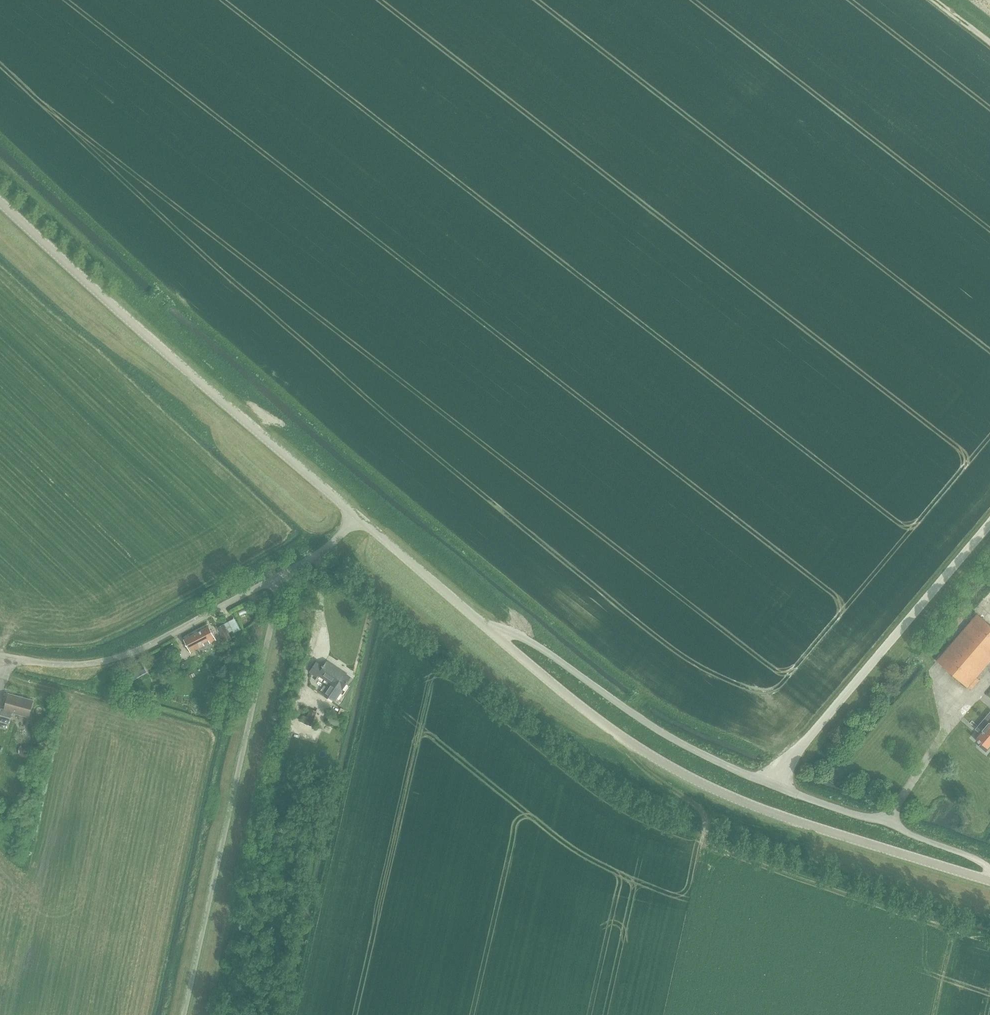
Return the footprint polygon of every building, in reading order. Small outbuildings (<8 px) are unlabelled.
[(936,661),(967,687),(989,660),(989,625),(977,614),(936,661)] [(228,633),(233,630),(228,621),(217,627),(225,642),(231,639),(228,633)] [(190,652),(198,648),(205,645),(203,642),(208,639),(210,643),(216,639),(209,626),(184,639),(190,652)] [(335,700),(350,677),(327,662),(324,666),(317,661),(310,672),(317,677),(319,675),(330,682),(323,692),(335,700)] [(133,668),(138,676),(146,671),(141,663),(133,668)] [(136,680),(132,671),(125,674),(130,683),(136,680)] [(1,708),(0,711),(0,715),(11,718),(13,712),(28,716),(33,701),(9,694),(5,709),(1,708)] [(309,730),(317,711),(310,708),(303,727),(309,730)] [(982,744),(980,746),(985,751),(989,745),(989,713),(978,727),(982,730),(975,738),(977,740),(977,741),(978,742),(979,741),(981,743),(982,744)] [(343,721),(334,717),(332,723),(340,727),(343,721)]
